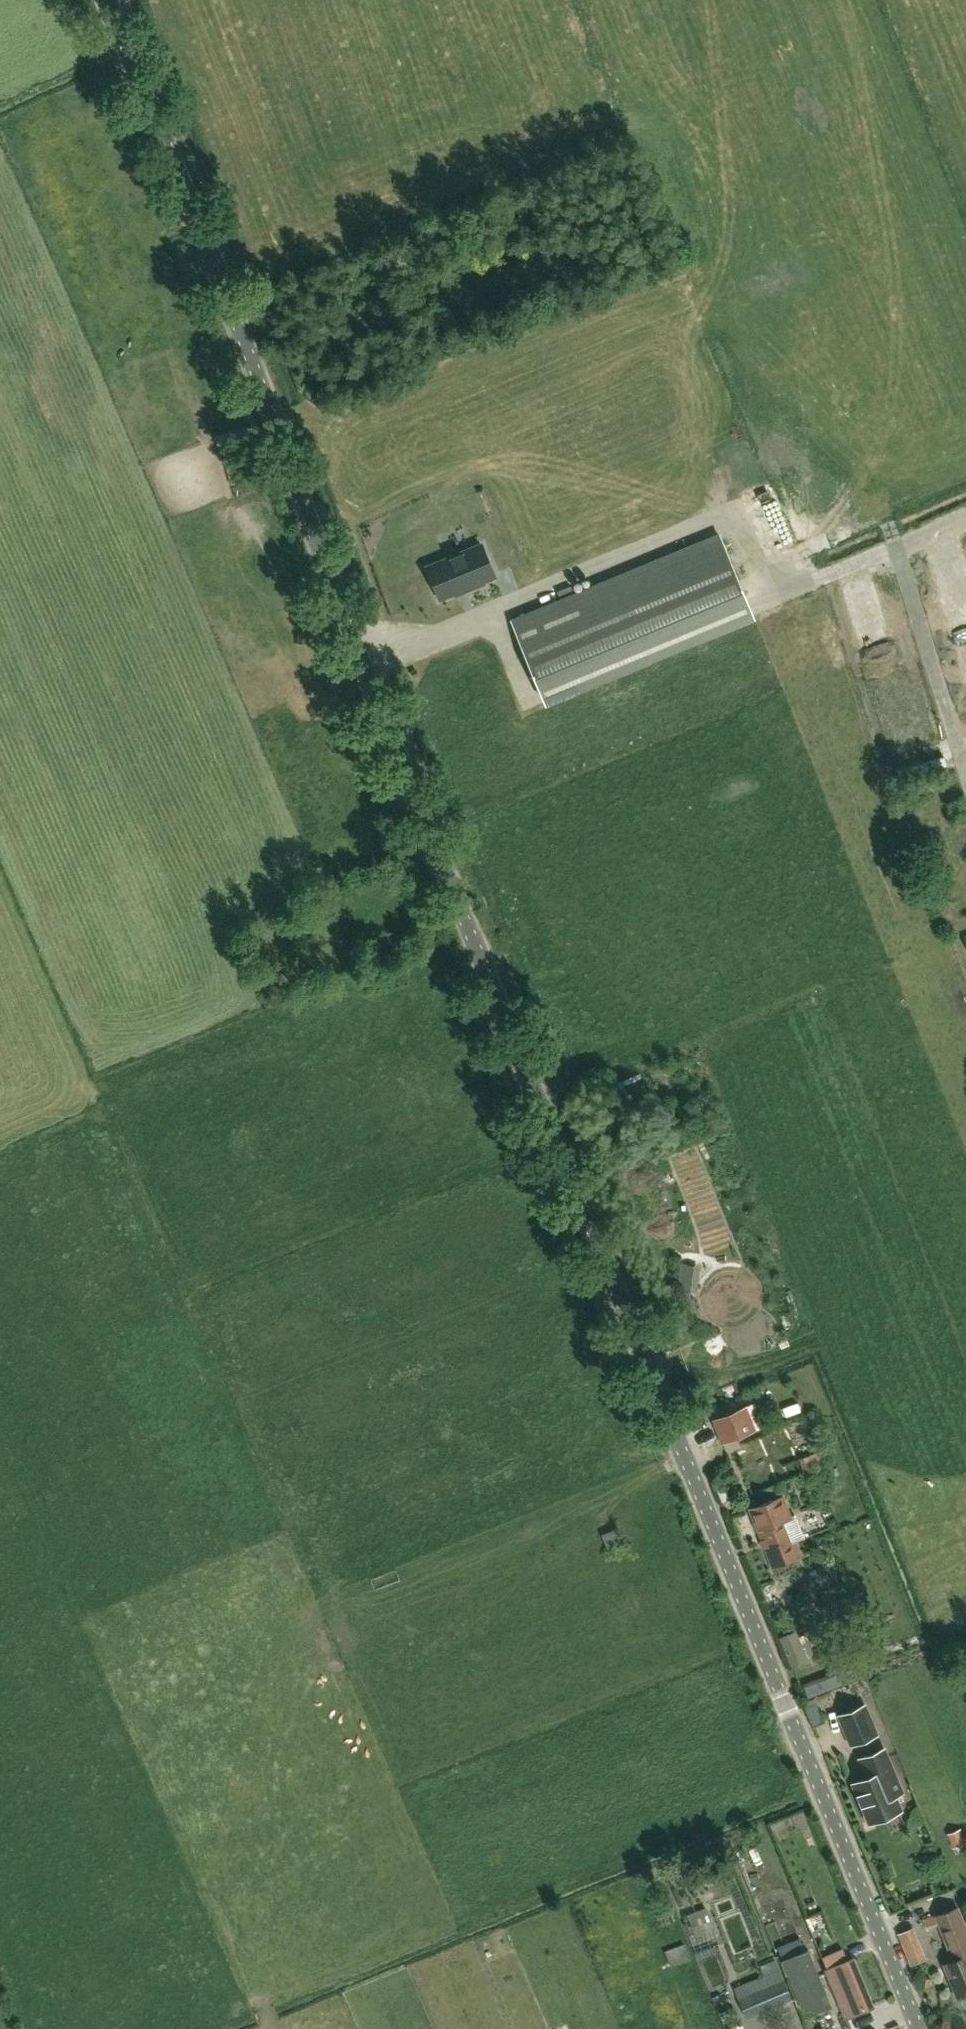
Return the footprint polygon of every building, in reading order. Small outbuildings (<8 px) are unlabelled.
[(512,623),(545,702),(753,616),(721,537),(512,623)] [(480,543),(427,566),(440,597),(454,591),(455,593),(477,584),(476,582),(494,574),(480,543)] [(758,1429),(749,1406),(716,1419),(724,1442),(758,1429)] [(790,1441),(808,1434),(805,1425),(787,1432),(790,1441)] [(773,1567),(801,1556),(796,1541),(807,1537),(798,1514),(792,1516),(784,1496),(750,1509),(773,1567)] [(837,1716),(850,1746),(878,1734),(865,1704),(837,1716)] [(866,1753),(866,1754),(857,1758),(864,1776),(855,1780),(871,1819),(891,1811),(901,1807),(895,1792),(902,1789),(884,1746),(866,1753)] [(687,1914),(691,1925),(695,1935),(715,1927),(707,1907),(687,1914)] [(965,1995),(965,1926),(958,1907),(937,1916),(953,1954),(955,1953),(957,1959),(946,1964),(960,1998),(965,1995)] [(672,1967),(691,1960),(685,1944),(666,1951),(672,1967)] [(810,1949),(789,1957),(784,1945),(777,1948),(782,1960),(783,1960),(806,2017),(829,2007),(820,1986),(823,1985),(816,1966),(810,1949)] [(748,2018),(792,1999),(780,1970),(775,1960),(760,1966),(765,1977),(736,1989),(748,2018)] [(827,1970),(848,2017),(868,2008),(847,1960),(827,1970)]
